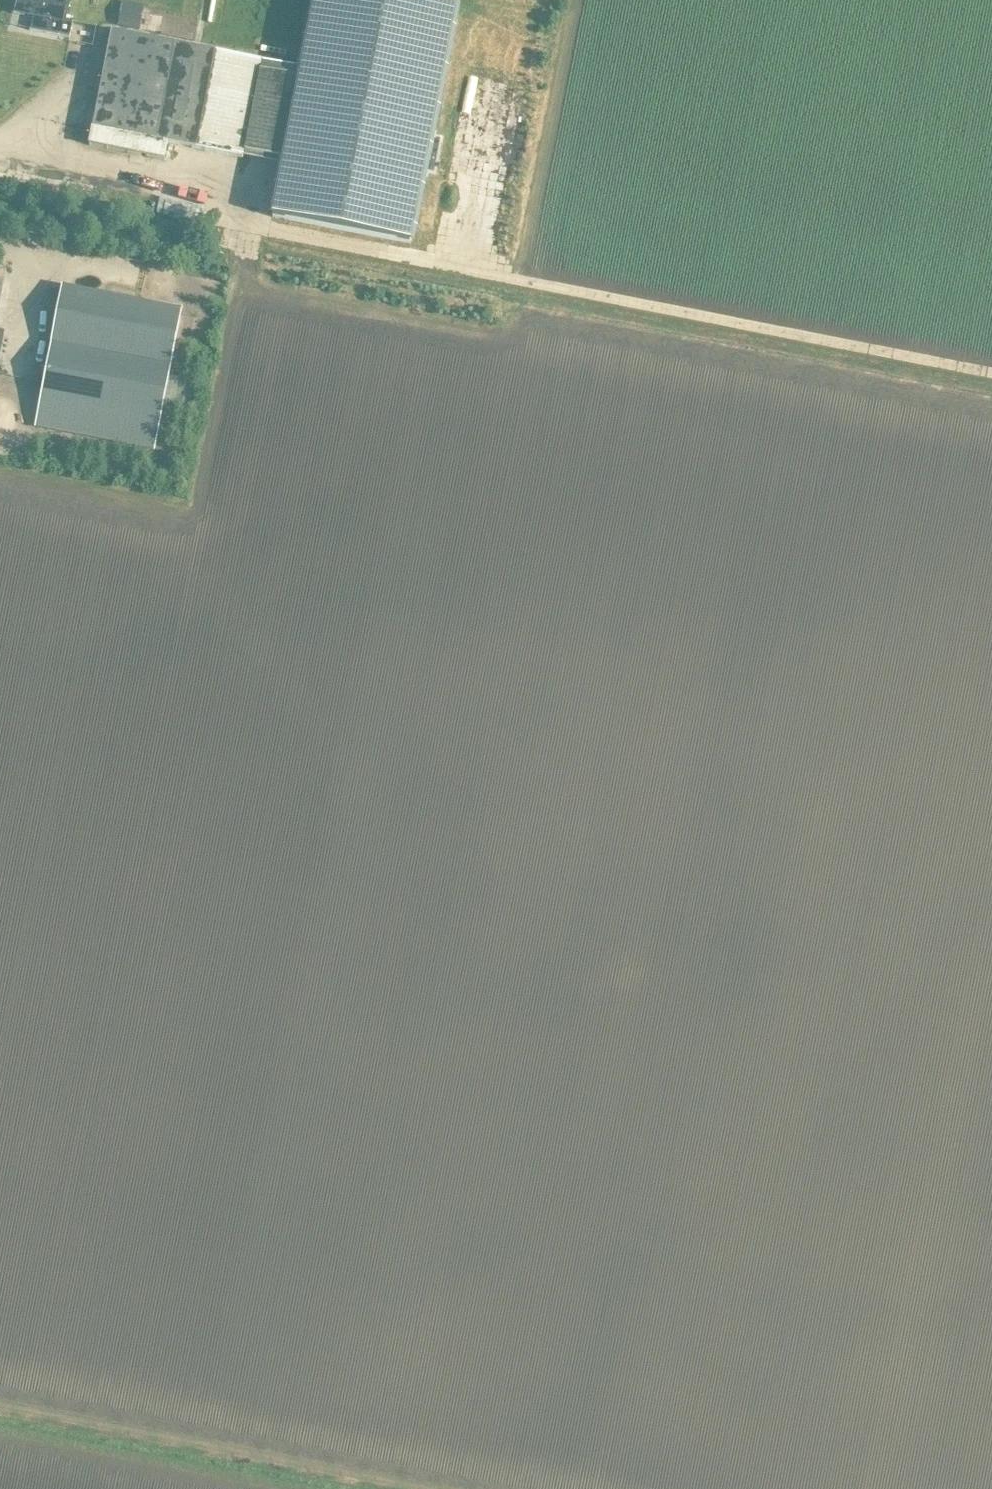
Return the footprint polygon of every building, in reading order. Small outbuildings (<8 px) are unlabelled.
[(72,22),(62,20),(66,0),(16,0),(13,12),(32,15),(29,29),(68,36),(72,22)] [(115,31),(111,31),(89,144),(164,159),(168,142),(243,157),(244,152),(283,160),(272,215),(409,242),(455,7),(419,0),(314,0),(301,68),(175,43),(115,31)] [(181,309),(63,286),(52,343),(170,366),(181,309)] [(170,366),(52,343),(41,400),(159,423),(170,366)] [(41,400),(36,425),(154,449),(159,423),(41,400)]
